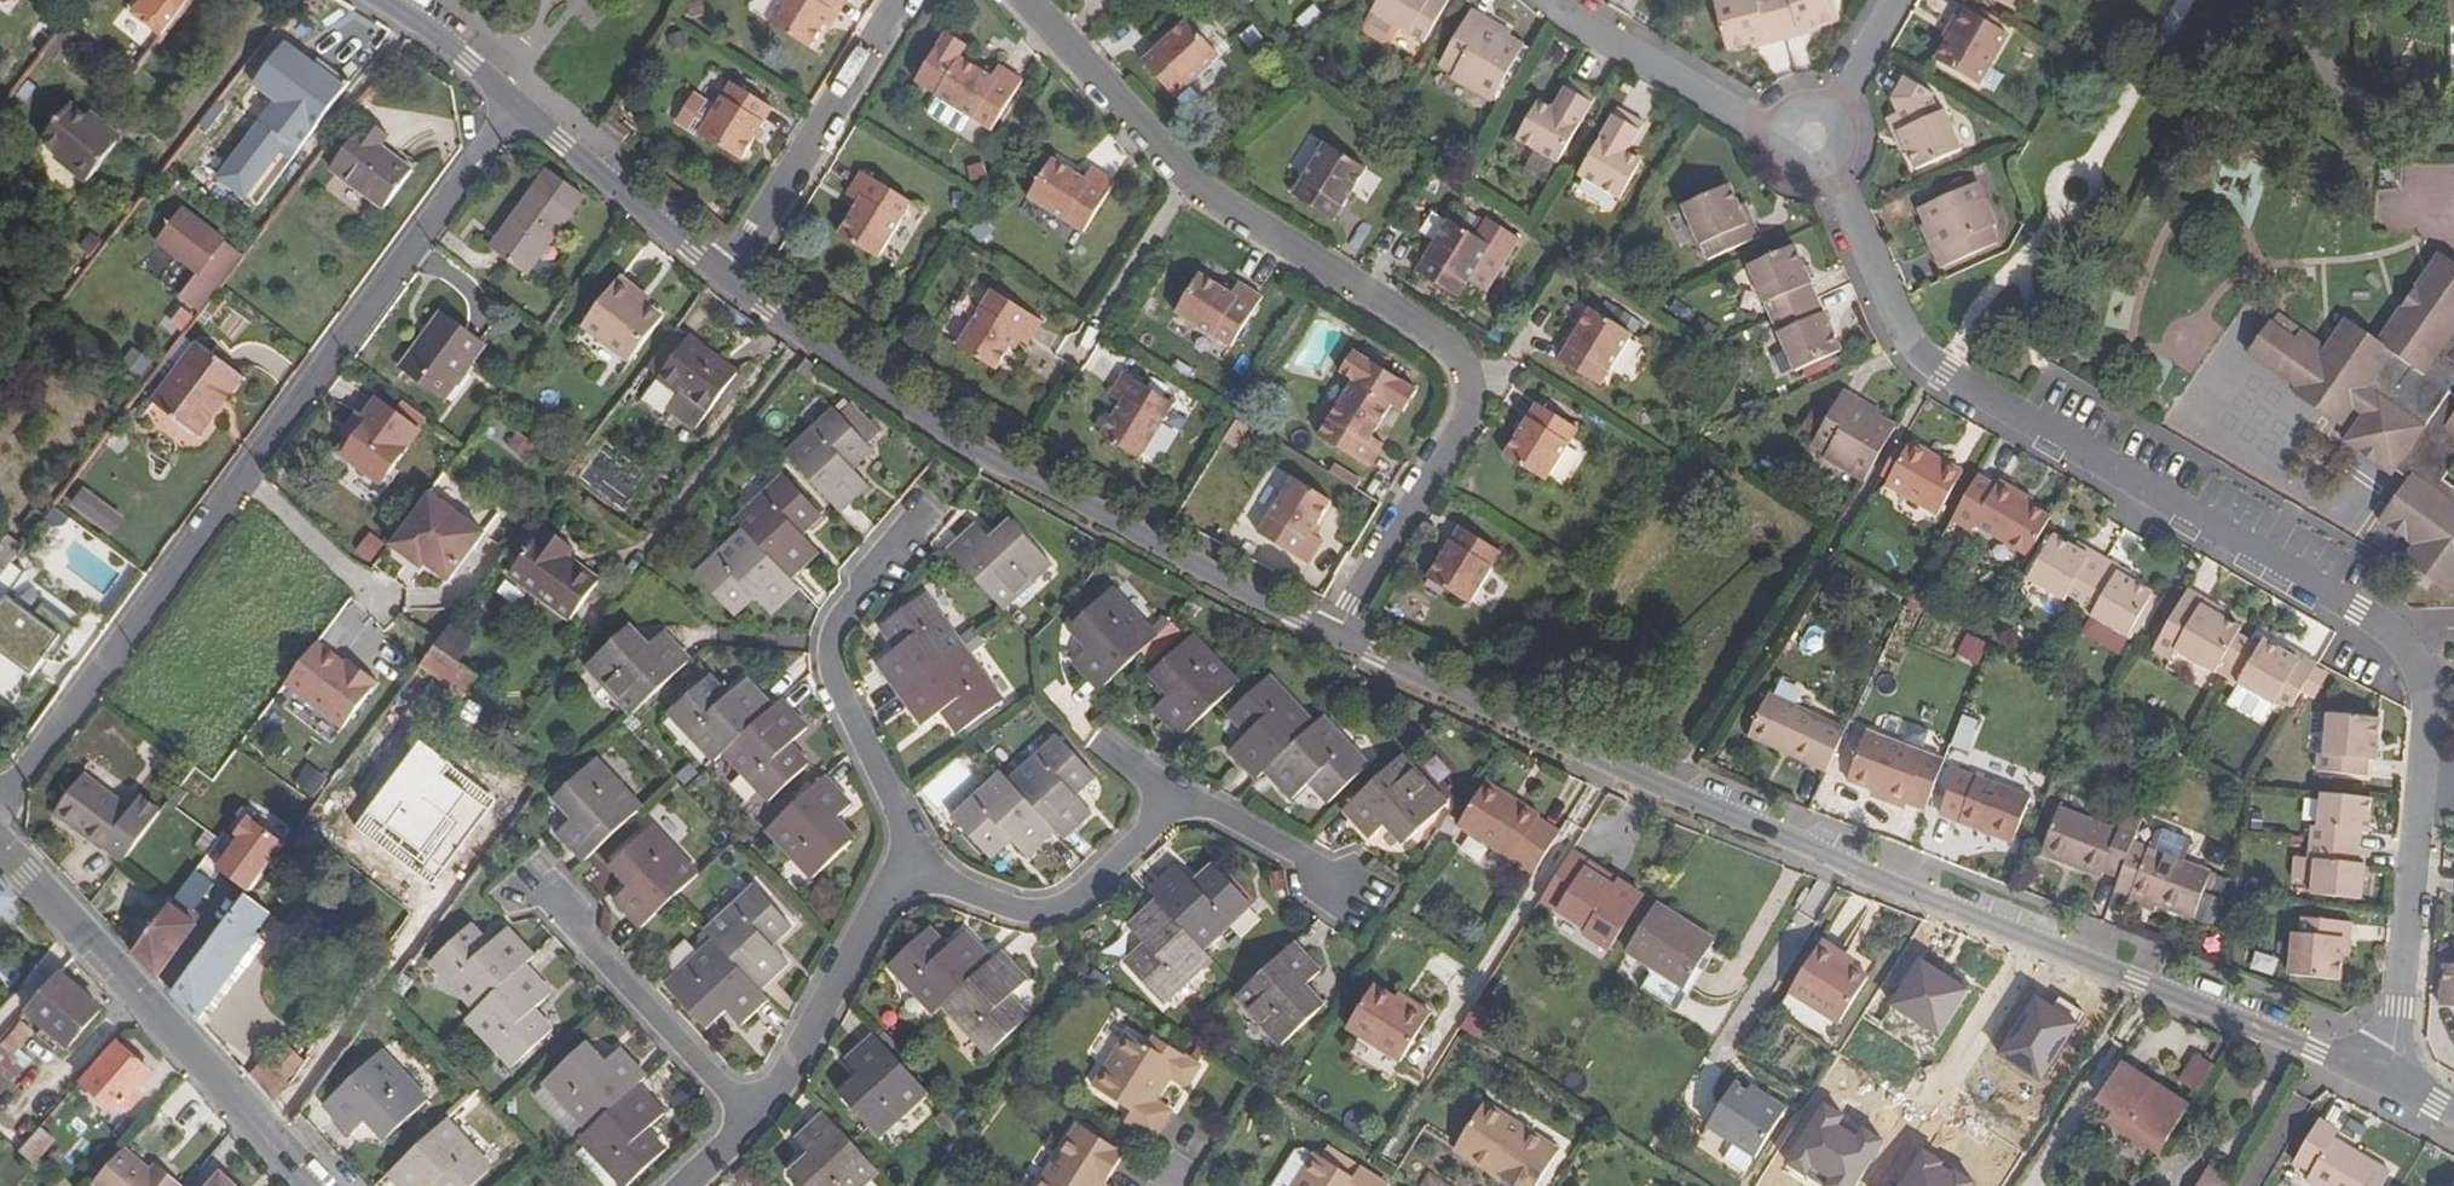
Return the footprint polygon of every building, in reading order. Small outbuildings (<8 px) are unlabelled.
[(6,8),(13,0),(0,0),(0,3),(6,8)] [(192,0),(146,0),(102,57),(130,78),(192,0)] [(811,51),(843,0),(785,0),(769,25),(811,51)] [(1372,16),(1398,30),(1425,45),(1449,0),(1380,0),(1372,16)] [(1778,0),(1719,0),(1718,0),(1730,46),(1755,39),(1770,35),(1772,42),(1788,38),(1778,0)] [(1818,22),(1841,16),(1837,0),(1778,0),(1788,38),(1803,34),(1801,26),(1818,22)] [(1981,88),(2008,36),(1999,31),(2003,23),(1973,6),(1969,13),(1962,10),(1953,27),(1955,29),(1936,61),(1981,88)] [(1488,28),(1491,20),(1476,11),(1444,67),(1457,74),(1454,80),(1495,104),(1527,51),(1508,39),(1488,28)] [(1391,43),(1398,30),(1372,16),(1365,30),(1368,37),(1384,45),(1391,43)] [(1512,33),(1491,20),(1488,28),(1508,39),(1512,33)] [(1820,30),(1818,22),(1801,26),(1803,34),(1820,30)] [(1221,62),(1188,26),(1143,65),(1175,101),(1221,62)] [(1757,46),(1772,42),(1770,35),(1755,39),(1757,46)] [(998,69),(990,80),(959,60),(966,49),(945,36),(915,84),(935,99),(990,134),(1021,85),(998,69)] [(310,131),(341,92),(283,47),(252,88),(295,120),(308,130),(310,131)] [(1895,118),(1909,149),(1920,173),(1965,152),(1946,112),(1941,114),(1933,100),(1935,93),(1906,75),(1897,101),(1903,114),(1895,118)] [(1554,111),(1539,102),(1517,140),(1559,165),(1598,98),(1571,81),(1554,111)] [(772,110),(729,84),(696,137),(739,163),(772,110)] [(310,131),(311,132),(312,133),(343,93),(342,92),(341,92),(310,131)] [(90,122),(70,106),(43,142),(63,158),(59,164),(86,185),(121,139),(94,118),(90,122)] [(1645,126),(1619,110),(1579,177),(1619,201),(1642,163),(1629,154),(1645,126)] [(1909,149),(1895,118),(1890,120),(1904,152),(1909,149)] [(308,130),(295,120),(287,130),(300,139),(308,130)] [(388,137),(366,121),(330,170),(384,210),(412,172),(381,148),(388,137)] [(230,175),(249,191),(277,156),(258,141),(230,175)] [(1364,171),(1322,145),(1290,197),(1330,223),(1364,171)] [(1082,183),(1050,162),(1025,201),(1081,236),(1112,186),(1089,171),(1082,183)] [(908,208),(858,177),(843,201),(854,208),(835,240),(873,263),(908,208)] [(1940,250),(1934,252),(1943,270),(2001,245),(1995,231),(2000,229),(1979,183),(1921,208),(1929,225),(1940,250)] [(1743,220),(1739,210),(1729,187),(1684,208),(1709,264),(1760,240),(1750,218),(1743,220)] [(570,216),(534,189),(491,248),(528,275),(570,216)] [(1743,220),(1750,218),(1746,208),(1739,210),(1743,220)] [(224,287),(245,258),(185,211),(160,244),(199,274),(180,298),(201,316),(224,287)] [(1491,252),(1449,224),(1416,276),(1459,303),(1491,252)] [(1940,250),(1929,225),(1923,227),(1934,252),(1940,250)] [(1773,321),(1819,301),(1795,249),(1749,269),(1773,321)] [(2433,262),(2371,350),(2342,329),(2323,355),(2296,338),(2290,348),(2314,365),(2294,394),(2291,398),(2338,431),(2348,415),(2358,421),(2339,449),(2386,481),(2390,476),(2403,486),(2374,527),(2410,552),(2399,567),(2447,601),(2453,590),(2453,276),(2433,262)] [(1198,277),(1174,314),(1235,352),(1266,303),(1243,288),(1236,300),(1198,277)] [(586,330),(629,364),(631,366),(664,323),(647,310),(635,300),(639,295),(621,281),(584,328),(586,330)] [(1042,324),(992,292),(958,347),(996,371),(1015,340),(1027,347),(1042,324)] [(635,300),(647,310),(651,305),(639,295),(635,300)] [(1842,354),(1819,301),(1773,321),(1797,375),(1842,354)] [(484,345),(443,315),(402,371),(444,400),(484,345)] [(1633,342),(1592,315),(1558,366),(1601,393),(1633,342)] [(656,380),(689,338),(677,329),(645,371),(656,380)] [(2247,362),(2294,394),(2314,365),(2290,348),(2267,331),(2247,362)] [(737,375),(689,338),(656,380),(676,395),(665,409),(693,430),(720,397),(737,375)] [(238,375),(198,345),(154,404),(199,438),(216,417),(211,412),(238,375)] [(807,362),(796,376),(809,386),(821,371),(807,362)] [(737,375),(720,397),(726,403),(744,380),(737,375)] [(1177,406),(1126,375),(1112,398),(1123,405),(1104,437),(1143,461),(1177,406)] [(676,395),(656,380),(641,399),(661,414),(665,409),(676,395)] [(1397,409),(1358,384),(1324,440),(1374,471),(1388,447),(1378,440),(1397,409)] [(1858,406),(1860,402),(1846,393),(1813,446),(1828,456),(1826,459),(1866,483),(1897,430),(1881,420),(1858,406)] [(419,432),(378,402),(361,424),(364,427),(343,456),(382,483),(419,432)] [(1883,417),(1860,402),(1858,406),(1881,420),(1883,417)] [(840,514),(868,489),(853,470),(872,450),(867,445),(879,434),(851,404),(839,414),(835,410),(786,455),(840,514)] [(1550,487),(1582,436),(1540,409),(1508,460),(1550,487)] [(1900,474),(1913,453),(1903,446),(1891,468),(1900,474)] [(1900,474),(1951,507),(1969,476),(1918,446),(1913,453),(1900,474)] [(1271,465),(1240,520),(1261,532),(1293,477),(1271,465)] [(1894,484),(1900,474),(1891,468),(1885,478),(1894,484)] [(1900,474),(1894,484),(1891,488),(1944,519),(1951,507),(1900,474)] [(744,531),(789,580),(817,553),(800,535),(820,517),(783,477),(736,521),(744,531)] [(1962,514),(2026,557),(2050,520),(2051,519),(2026,503),(2029,498),(2002,482),(1999,487),(1981,477),(1960,512),(1962,514)] [(1336,504),(1298,480),(1265,535),(1314,565),(1334,535),(1322,527),(1336,504)] [(84,488),(72,509),(118,537),(130,516),(84,488)] [(426,567),(449,584),(450,582),(450,574),(464,553),(473,552),(484,537),(430,495),(390,548),(412,565),(416,560),(426,567)] [(35,535),(46,521),(34,511),(22,526),(35,535)] [(2026,557),(1962,514),(1956,523),(1975,535),(1979,529),(2025,559),(2026,557)] [(997,546),(1017,527),(1009,519),(989,538),(997,546)] [(997,546),(989,538),(976,525),(948,552),(1002,610),(1051,565),(1017,527),(997,546)] [(575,550),(545,527),(508,575),(569,622),(601,582),(569,557),(575,550)] [(1505,558),(1464,529),(1431,581),(1473,608),(1505,558)] [(371,531),(358,554),(376,563),(389,541),(371,531)] [(798,589),(789,580),(744,531),(696,576),(734,615),(753,597),(770,615),(798,589)] [(2084,603),(2109,561),(2096,553),(2092,559),(2076,550),(2056,538),(2031,581),(2067,602),(2071,596),(2084,603)] [(23,550),(9,539),(2,549),(0,547),(0,581),(23,550)] [(2092,559),(2096,553),(2080,544),(2076,550),(2092,559)] [(416,560),(412,565),(422,572),(426,567),(416,560)] [(2132,638),(2156,596),(2135,584),(2120,577),(2124,569),(2109,561),(2084,603),(2081,611),(2130,640),(2132,638)] [(2138,578),(2124,569),(2120,577),(2135,584),(2138,578)] [(1099,693),(1158,638),(1110,587),(1073,623),(1093,645),(1086,651),(1072,664),(1099,693)] [(2227,663),(2243,638),(2246,632),(2227,620),(2208,609),(2212,603),(2193,592),(2158,652),(2175,662),(2182,653),(2220,676),(2227,663)] [(9,594),(0,606),(0,656),(30,678),(62,636),(9,594)] [(900,694),(964,648),(925,594),(880,625),(896,648),(878,663),(900,694)] [(2156,596),(2132,638),(2138,641),(2161,599),(2156,596)] [(2231,614),(2212,603),(2208,609),(2227,620),(2231,614)] [(372,666),(382,647),(334,621),(324,641),(372,666)] [(1093,645),(1073,623),(1066,629),(1086,651),(1093,645)] [(644,651),(650,645),(631,625),(625,630),(644,651)] [(631,715),(689,662),(662,634),(650,645),(644,651),(625,630),(586,667),(631,715)] [(436,651),(478,681),(492,661),(451,631),(438,648),(436,651)] [(1969,632),(1958,655),(1980,665),(1990,643),(1969,632)] [(1179,739),(1237,683),(1192,636),(1153,672),(1171,693),(1165,698),(1152,711),(1179,739)] [(2238,668),(2252,643),(2243,638),(2227,663),(2237,669),(2238,668)] [(2250,675),(2264,650),(2252,643),(2238,668),(2250,675)] [(2264,650),(2250,675),(2243,688),(2278,709),(2281,704),(2293,711),(2319,666),(2305,657),(2301,664),(2288,655),(2267,644),(2264,650)] [(347,666),(318,645),(286,687),(344,731),(379,684),(359,669),(356,673),(347,666)] [(1002,702),(964,648),(900,694),(923,725),(941,713),(958,733),(1002,702)] [(2301,664),(2305,657),(2291,649),(2288,655),(2301,664)] [(478,681),(436,651),(422,669),(465,699),(478,681)] [(356,673),(359,669),(350,662),(347,666),(356,673)] [(1171,693),(1153,672),(1147,678),(1165,698),(1171,693)] [(723,755),(773,708),(746,679),(727,696),(708,677),(668,713),(714,763),(723,755)] [(1264,772),(1315,726),(1269,677),(1228,714),(1245,734),(1228,751),(1254,781),(1264,772)] [(1828,774),(1846,729),(1771,695),(1752,740),(1828,774)] [(773,708),(723,755),(768,804),(807,768),(788,747),(807,728),(781,700),(773,708)] [(1966,714),(1955,745),(1971,752),(1983,720),(1966,714)] [(2379,721),(2329,716),(2326,757),(2321,756),(2320,775),(2369,779),(2369,764),(2376,765),(2379,721)] [(1368,766),(1323,718),(1315,726),(1264,772),(1290,800),(1309,783),(1327,802),(1368,766)] [(1875,793),(1903,748),(1869,734),(1852,784),(1875,793)] [(1055,832),(1063,841),(1093,815),(1075,795),(1094,778),(1057,738),(1007,781),(1055,832)] [(1890,798),(1888,804),(1908,811),(1911,806),(1928,813),(1946,764),(1903,748),(1875,793),(1890,798)] [(1388,820),(1408,841),(1446,805),(1401,757),(1343,811),(1368,839),(1382,827),(1388,820)] [(584,863),(642,809),(597,759),(559,794),(578,815),(570,822),(558,834),(584,863)] [(1055,832),(1007,781),(1000,773),(951,818),(989,858),(1010,839),(1027,858),(1055,832)] [(2035,802),(1960,773),(1943,817),(2018,846),(2035,802)] [(831,824),(839,817),(852,804),(826,775),(767,831),(812,879),(849,845),(831,824)] [(90,840),(87,843),(103,854),(132,816),(84,779),(55,817),(77,835),(80,831),(90,840)] [(1536,815),(1484,783),(1456,827),(1532,873),(1557,831),(1534,817),(1536,815)] [(1890,798),(1875,793),(1871,798),(1888,804),(1890,798)] [(578,815),(559,794),(551,801),(570,822),(578,815)] [(2313,844),(2363,849),(2364,835),(2370,836),(2373,800),(2323,795),(2320,836),(2314,835),(2313,844)] [(275,833),(290,843),(310,816),(296,805),(275,833)] [(2123,880),(2137,845),(2141,833),(2126,828),(2124,834),(2064,810),(2045,856),(2106,880),(2108,875),(2123,880)] [(857,837),(839,817),(831,824),(849,845),(857,837)] [(251,864),(275,833),(255,818),(231,849),(251,864)] [(1401,847),(1408,841),(1388,820),(1382,827),(1401,847)] [(673,899),(698,876),(654,826),(616,861),(634,882),(627,888),(615,900),(641,929),(673,899)] [(77,835),(87,843),(90,840),(80,831),(77,835)] [(265,874),(290,843),(275,833),(251,864),(265,874)] [(242,904),(265,874),(251,864),(231,849),(221,841),(192,876),(198,881),(207,877),(242,904)] [(2363,849),(2313,844),(2312,863),(2318,863),(2316,898),(2365,902),(2368,867),(2361,867),(2363,849)] [(2137,845),(2123,880),(2119,891),(2198,922),(2215,876),(2137,845)] [(1594,940),(1628,888),(1617,881),(1570,853),(1546,892),(1563,903),(1559,910),(1588,929),(1584,934),(1594,940)] [(634,882),(616,861),(609,868),(627,888),(634,882)] [(1157,902),(1202,951),(1250,905),(1215,866),(1194,884),(1177,866),(1148,893),(1157,902)] [(713,942),(759,990),(786,964),(771,946),(791,927),(754,886),(704,933),(713,942)] [(1628,888),(1594,940),(1608,950),(1642,896),(1628,888)] [(1546,892),(1542,898),(1559,910),(1563,903),(1546,892)] [(248,897),(242,904),(173,995),(198,1023),(262,937),(257,933),(271,914),(248,897)] [(199,916),(176,898),(133,952),(157,978),(197,926),(194,923),(199,916)] [(1202,951),(1157,902),(1129,928),(1145,947),(1125,965),(1162,1004),(1209,961),(1210,960),(1202,951)] [(1713,941),(1655,904),(1625,952),(1683,988),(1713,941)] [(2345,941),(2353,941),(2355,925),(2305,920),(2303,937),(2296,936),(2292,979),(2342,984),(2344,959),(2345,941)] [(476,1014),(526,967),(535,959),(507,930),(488,947),(469,927),(429,964),(476,1014)] [(942,1007),(993,960),(967,931),(946,949),(927,930),(887,966),(933,1015),(942,1007)] [(2352,960),(2353,941),(2345,941),(2344,959),(2352,960)] [(759,990),(713,942),(666,986),(700,1024),(721,1005),(726,1011),(741,1026),(768,1000),(759,990)] [(1787,993),(1834,1025),(1864,979),(1833,959),(1837,953),(1819,942),(1787,993)] [(1319,970),(1294,943),(1239,994),(1235,997),(1281,1047),(1318,1013),(1298,990),(1306,984),(1319,970)] [(993,960),(942,1007),(987,1055),(1027,1018),(1008,998),(1027,979),(1002,952),(993,960)] [(476,1014),(468,1021),(513,1069),(552,1033),(533,1012),(551,994),(526,967),(476,1014)] [(2445,968),(2440,1004),(2453,1006),(2453,969),(2445,968)] [(69,1046),(101,1008),(62,974),(29,1013),(69,1046)] [(1325,1006),(1306,984),(1298,990),(1318,1013),(1325,1006)] [(1405,1009),(1393,1001),(1372,988),(1345,1030),(1399,1064),(1430,1016),(1409,1003),(1405,1009)] [(1405,1009),(1409,1003),(1397,995),(1393,1001),(1405,1009)] [(1476,1039),(1493,1013),(1476,1003),(1460,1029),(1476,1039)] [(706,1030),(726,1011),(721,1005),(700,1024),(706,1030)] [(15,1055),(34,1033),(21,1021),(0,1046),(0,1101),(26,1065),(15,1055)] [(928,1094),(892,1053),(875,1035),(846,1062),(858,1075),(864,1081),(844,1101),(878,1139),(928,1094)] [(1167,1076),(1171,1079),(1186,1089),(1199,1069),(1153,1041),(1148,1049),(1128,1037),(1093,1089),(1131,1114),(1124,1124),(1152,1141),(1170,1114),(1155,1103),(1166,1086),(1162,1083),(1167,1076)] [(601,1066),(606,1062),(587,1041),(582,1047),(601,1066)] [(153,1076),(117,1044),(82,1084),(118,1115),(127,1105),(133,1110),(143,1098),(139,1092),(153,1076)] [(588,1132),(638,1086),(646,1079),(619,1050),(606,1062),(601,1066),(582,1047),(542,1084),(588,1132)] [(371,1117),(390,1137),(427,1102),(382,1052),(324,1107),(351,1136),(365,1123),(371,1117)] [(289,1081),(268,1058),(252,1074),(272,1095),(289,1081)] [(2199,1095),(2215,1070),(2200,1060),(2183,1084),(2199,1095)] [(2115,1113),(2138,1077),(2122,1068),(2099,1103),(2115,1113)] [(1926,1069),(1889,1125),(1911,1139),(1906,1146),(1938,1165),(1975,1107),(1939,1084),(1942,1079),(1926,1069)] [(838,1094),(844,1101),(864,1081),(858,1075),(838,1094)] [(1166,1086),(1171,1079),(1167,1076),(1162,1083),(1166,1086)] [(2162,1155),(2192,1110),(2138,1077),(2115,1113),(2109,1123),(2162,1155)] [(1703,1129),(1752,1160),(1783,1112),(1764,1099),(1761,1103),(1733,1084),(1703,1129)] [(579,1141),(620,1185),(630,1185),(665,1153),(647,1133),(665,1116),(638,1086),(588,1132),(579,1141)] [(1491,1180),(1499,1185),(1535,1185),(1555,1157),(1482,1109),(1452,1155),(1478,1172),(1482,1168),(1494,1176),(1491,1180)] [(879,1176),(825,1115),(795,1141),(807,1154),(813,1161),(793,1179),(799,1185),(867,1185),(879,1176)] [(384,1142),(390,1137),(371,1117),(365,1123),(384,1142)] [(446,1121),(387,1175),(397,1185),(473,1185),(491,1170),(446,1121)] [(2309,1184),(2313,1185),(2387,1185),(2392,1178),(2336,1142),(2341,1134),(2322,1123),(2296,1166),(2314,1176),(2309,1184)] [(1127,1156),(1079,1127),(1043,1185),(1108,1185),(1127,1156)] [(31,1162),(53,1136),(42,1128),(20,1152),(31,1162)] [(1386,1185),(1358,1167),(1351,1177),(1314,1154),(1313,1156),(1302,1149),(1293,1152),(1272,1185),(1385,1185),(1386,1185)] [(124,1150),(94,1184),(97,1185),(176,1185),(163,1174),(157,1180),(124,1150)] [(786,1172),(793,1179),(813,1161),(807,1154),(786,1172)] [(157,1180),(163,1174),(155,1167),(150,1173),(157,1180)] [(1478,1172),(1491,1180),(1494,1176),(1482,1168),(1478,1172)] [(2211,1171),(2201,1185),(2235,1185),(2211,1171)] [(221,1177),(213,1185),(231,1185),(221,1177)]
